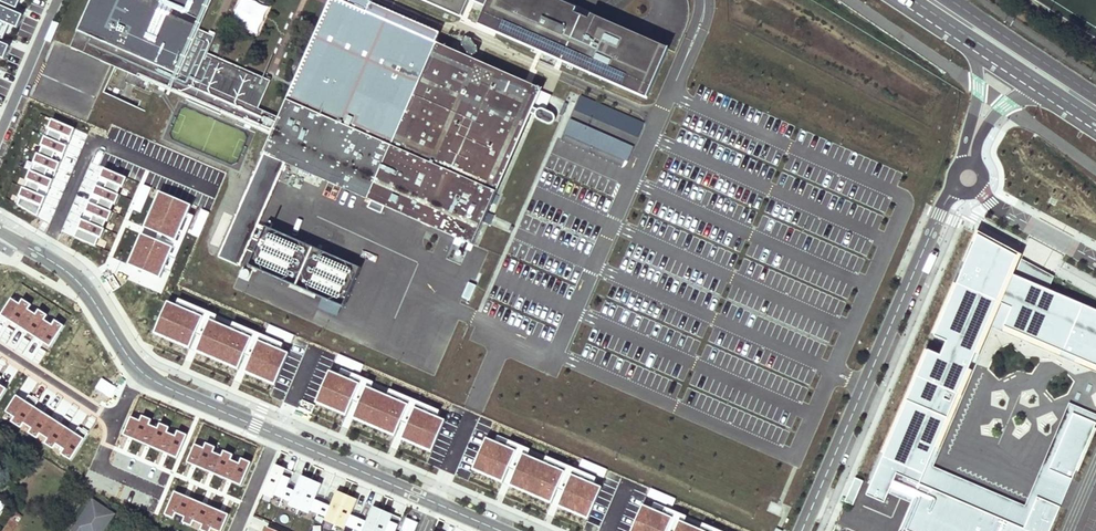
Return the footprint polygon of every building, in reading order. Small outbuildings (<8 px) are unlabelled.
[(28,0),(0,0),(0,69),(28,0)] [(77,31),(97,40),(90,56),(272,136),(218,257),(235,264),(261,206),(282,159),(473,245),(531,114),(536,116),(539,119),(549,124),(553,123),(554,120),(554,116),(553,114),(547,111),(553,97),(541,91),(542,89),(436,43),(368,13),(372,4),(374,0),(351,0),(349,4),(343,2),(339,0),(331,0),(279,118),(259,108),(270,81),(208,54),(215,37),(200,30),(213,0),(90,0),(77,31)] [(268,5),(246,0),(239,0),(233,26),(261,33),(268,5)] [(577,9),(557,0),(423,0),(462,17),(469,0),(486,8),(478,24),(647,98),(668,49),(592,15),(590,20),(575,13),(577,9)] [(372,4),(368,13),(436,43),(440,33),(372,4)] [(70,47),(90,56),(97,40),(77,31),(70,47)] [(634,147),(571,120),(565,135),(628,161),(634,147)] [(24,165),(45,166),(46,137),(25,136),(24,165)] [(266,227),(249,267),(343,308),(361,269),(266,227)] [(978,235),(866,495),(885,503),(895,481),(901,465),(924,474),(917,490),(900,530),(1050,530),(1061,507),(1037,497),(1032,509),(1024,528),(920,484),(998,302),(1012,308),(1024,280),(1010,274),(1018,257),(978,235)] [(1048,290),(1024,280),(1012,308),(1004,327),(1028,337),(1048,290)] [(1048,290),(1028,337),(1095,366),(1095,311),(1048,290)] [(1028,337),(1004,327),(1012,308),(998,302),(920,484),(1024,528),(1032,509),(933,467),(992,328),(1095,372),(1095,366),(1028,337)] [(289,352),(174,303),(160,335),(189,347),(196,332),(204,336),(198,351),(237,367),(243,352),(253,356),(246,372),(275,385),(289,352)] [(444,420),(329,371),(316,402),(345,415),(351,400),(359,403),(353,419),(392,435),(398,420),(408,424),(401,440),(431,452),(444,420)] [(1072,480),(1076,471),(1094,428),(1095,424),(1095,423),(1073,413),(1049,470),(1072,480)] [(1076,471),(1079,472),(1095,431),(1095,428),(1094,428),(1076,471)] [(602,487),(487,438),(473,470),(502,482),(509,467),(517,470),(511,486),(550,502),(556,487),(565,491),(559,507),(588,519),(602,487)] [(901,465),(895,481),(917,490),(920,484),(924,474),(901,465)] [(284,472),(274,467),(263,493),(273,498),(275,495),(283,498),(287,487),(294,472),(285,468),(284,472)] [(855,478),(845,502),(853,505),(864,482),(855,478)] [(295,491),(287,487),(283,498),(291,502),(289,505),(299,509),(310,483),(300,479),(295,491)] [(320,487),(310,483),(299,509),(309,513),(310,510),(318,513),(323,503),(315,499),(320,487)] [(335,524),(346,498),(336,494),(331,506),(323,503),(318,513),(326,517),(325,520),(335,524)] [(356,502),(346,498),(335,524),(345,529),(346,525),(354,529),(359,518),(351,515),(356,502)] [(72,530),(85,530),(89,524),(99,530),(104,530),(114,514),(92,500),(72,530)] [(644,505),(633,530),(705,530),(644,505)] [(359,518),(354,529),(359,530),(374,530),(382,513),(372,509),(367,521),(359,518)] [(382,513),(374,530),(396,530),(402,518),(393,515),(391,518),(382,513)] [(400,530),(415,530),(419,523),(406,517),(400,530)]
